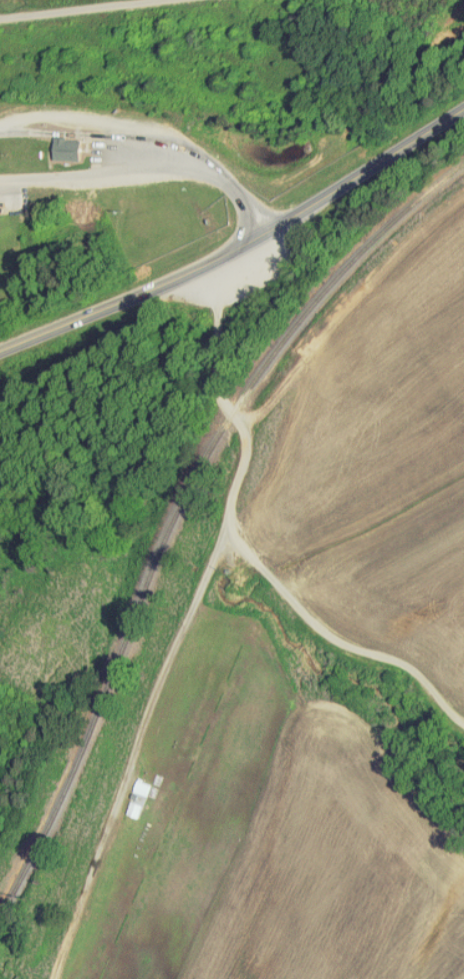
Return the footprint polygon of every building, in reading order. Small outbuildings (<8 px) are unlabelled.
[(74,134),(47,134),(47,154),(73,155),(74,134)] [(138,790),(142,777),(128,773),(124,785),(138,790)] [(134,798),(122,795),(118,809),(130,812),(134,798)]
